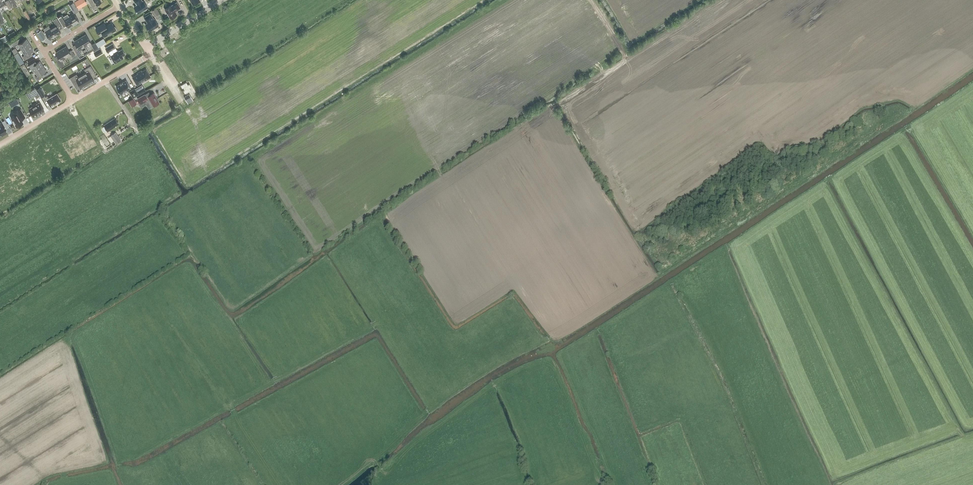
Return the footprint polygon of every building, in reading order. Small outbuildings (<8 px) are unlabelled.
[(9,9),(13,7),(9,0),(7,0),(5,2),(9,9)] [(75,2),(79,9),(85,5),(87,3),(86,1),(85,0),(78,0),(75,2)] [(88,0),(94,9),(98,7),(96,5),(102,2),(101,0),(89,0),(88,0)] [(147,8),(148,8),(143,1),(142,1),(142,0),(134,0),(137,5),(134,7),(138,14),(144,10),(145,10),(147,9),(147,8)] [(175,11),(180,8),(177,2),(172,5),(165,9),(170,18),(171,18),(172,18),(173,18),(174,18),(174,17),(174,16),(177,14),(175,11)] [(73,3),(70,5),(75,13),(78,11),(73,3)] [(151,11),(154,16),(157,15),(159,13),(156,8),(151,11)] [(74,13),(69,16),(74,25),(79,22),(74,13)] [(69,28),(74,25),(69,16),(68,14),(63,17),(62,15),(58,17),(63,26),(67,24),(69,28)] [(159,26),(154,19),(150,14),(144,18),(148,23),(145,25),(150,31),(159,26)] [(56,25),(50,28),(56,36),(61,33),(57,26),(60,24),(57,18),(53,20),(56,25)] [(99,34),(102,32),(105,37),(113,32),(117,30),(115,27),(114,27),(112,23),(106,26),(104,23),(96,28),(99,34)] [(45,31),(43,32),(45,35),(47,34),(50,39),(56,36),(50,28),(49,26),(44,29),(45,31)] [(85,46),(91,43),(86,34),(80,38),(85,46)] [(82,54),(79,50),(85,46),(80,38),(74,41),(78,48),(75,50),(79,56),(82,54)] [(103,38),(96,43),(98,47),(106,43),(103,38)] [(18,44),(21,50),(30,44),(26,39),(20,43),(18,40),(12,43),(14,47),(18,44)] [(33,50),(30,44),(21,50),(25,55),(22,57),(24,60),(30,56),(28,53),(33,50)] [(119,51),(118,50),(116,51),(115,49),(116,48),(113,44),(105,48),(108,53),(112,51),(114,54),(111,56),(115,63),(124,58),(122,56),(125,54),(122,49),(119,51)] [(66,46),(61,49),(66,58),(71,55),(72,57),(75,55),(72,50),(69,52),(66,46)] [(103,53),(100,48),(94,52),(96,57),(103,53)] [(66,58),(61,49),(56,52),(60,59),(57,61),(60,67),(64,65),(61,61),(66,58)] [(34,59),(28,62),(34,72),(35,71),(43,66),(40,61),(37,63),(34,59)] [(43,66),(35,71),(38,76),(35,77),(37,80),(42,77),(41,74),(46,71),(43,66)] [(92,78),(96,75),(91,66),(84,70),(86,72),(82,75),(88,84),(94,81),(92,78)] [(146,69),(142,72),(141,70),(137,73),(138,74),(133,77),(137,85),(150,77),(146,69)] [(82,88),(88,84),(82,75),(78,77),(77,74),(70,78),(76,87),(80,85),(82,88)] [(131,88),(126,81),(126,80),(126,81),(123,83),(122,82),(122,83),(121,84),(121,83),(120,83),(121,84),(116,86),(116,87),(121,94),(131,88)] [(191,90),(189,87),(190,87),(187,81),(181,85),(185,93),(191,90)] [(38,93),(35,88),(29,92),(32,97),(38,93)] [(133,98),(134,97),(138,95),(135,89),(130,91),(129,92),(133,98)] [(50,107),(61,100),(57,93),(49,98),(47,96),(45,97),(47,100),(46,100),(50,107)] [(145,94),(138,99),(141,104),(148,100),(152,107),(160,103),(154,93),(147,97),(145,94)] [(190,94),(184,97),(188,104),(193,100),(190,94)] [(32,115),(34,118),(39,114),(40,113),(41,113),(44,110),(39,103),(29,109),(31,112),(31,113),(31,114),(32,113),(33,115),(32,115)] [(15,115),(11,118),(17,127),(23,123),(21,119),(25,117),(20,109),(14,113),(15,115)] [(104,126),(102,128),(105,132),(107,130),(108,131),(119,124),(115,118),(104,125),(104,126)] [(116,144),(121,140),(116,133),(111,136),(116,144)] [(33,144),(41,157),(49,152),(42,139),(33,144)] [(103,146),(93,152),(95,156),(106,149),(103,146)]
